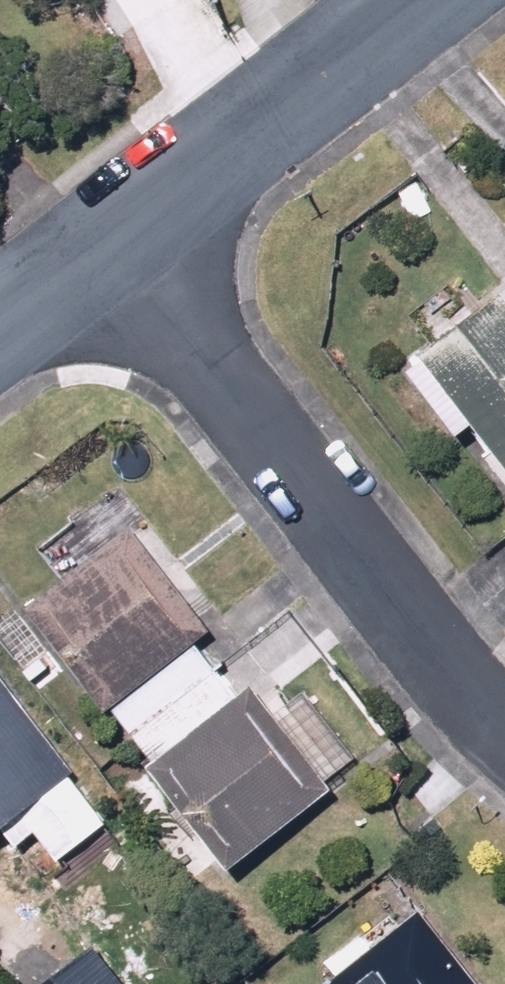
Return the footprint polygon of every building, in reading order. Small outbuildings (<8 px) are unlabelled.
[(419,366),(471,433),(490,419),(504,438),(504,296),(419,366)] [(108,509),(61,548),(82,575),(39,611),(247,863),(345,782),(264,684),(252,694),(209,643),(225,629),(139,525),(128,534),(108,509)] [(14,834),(23,845),(40,830),(68,862),(116,821),(80,779),(87,773),(0,671),(0,846),(14,834)] [(329,983),(489,983),(427,906),(329,983)] [(53,983),(133,983),(100,945),(53,983)]
